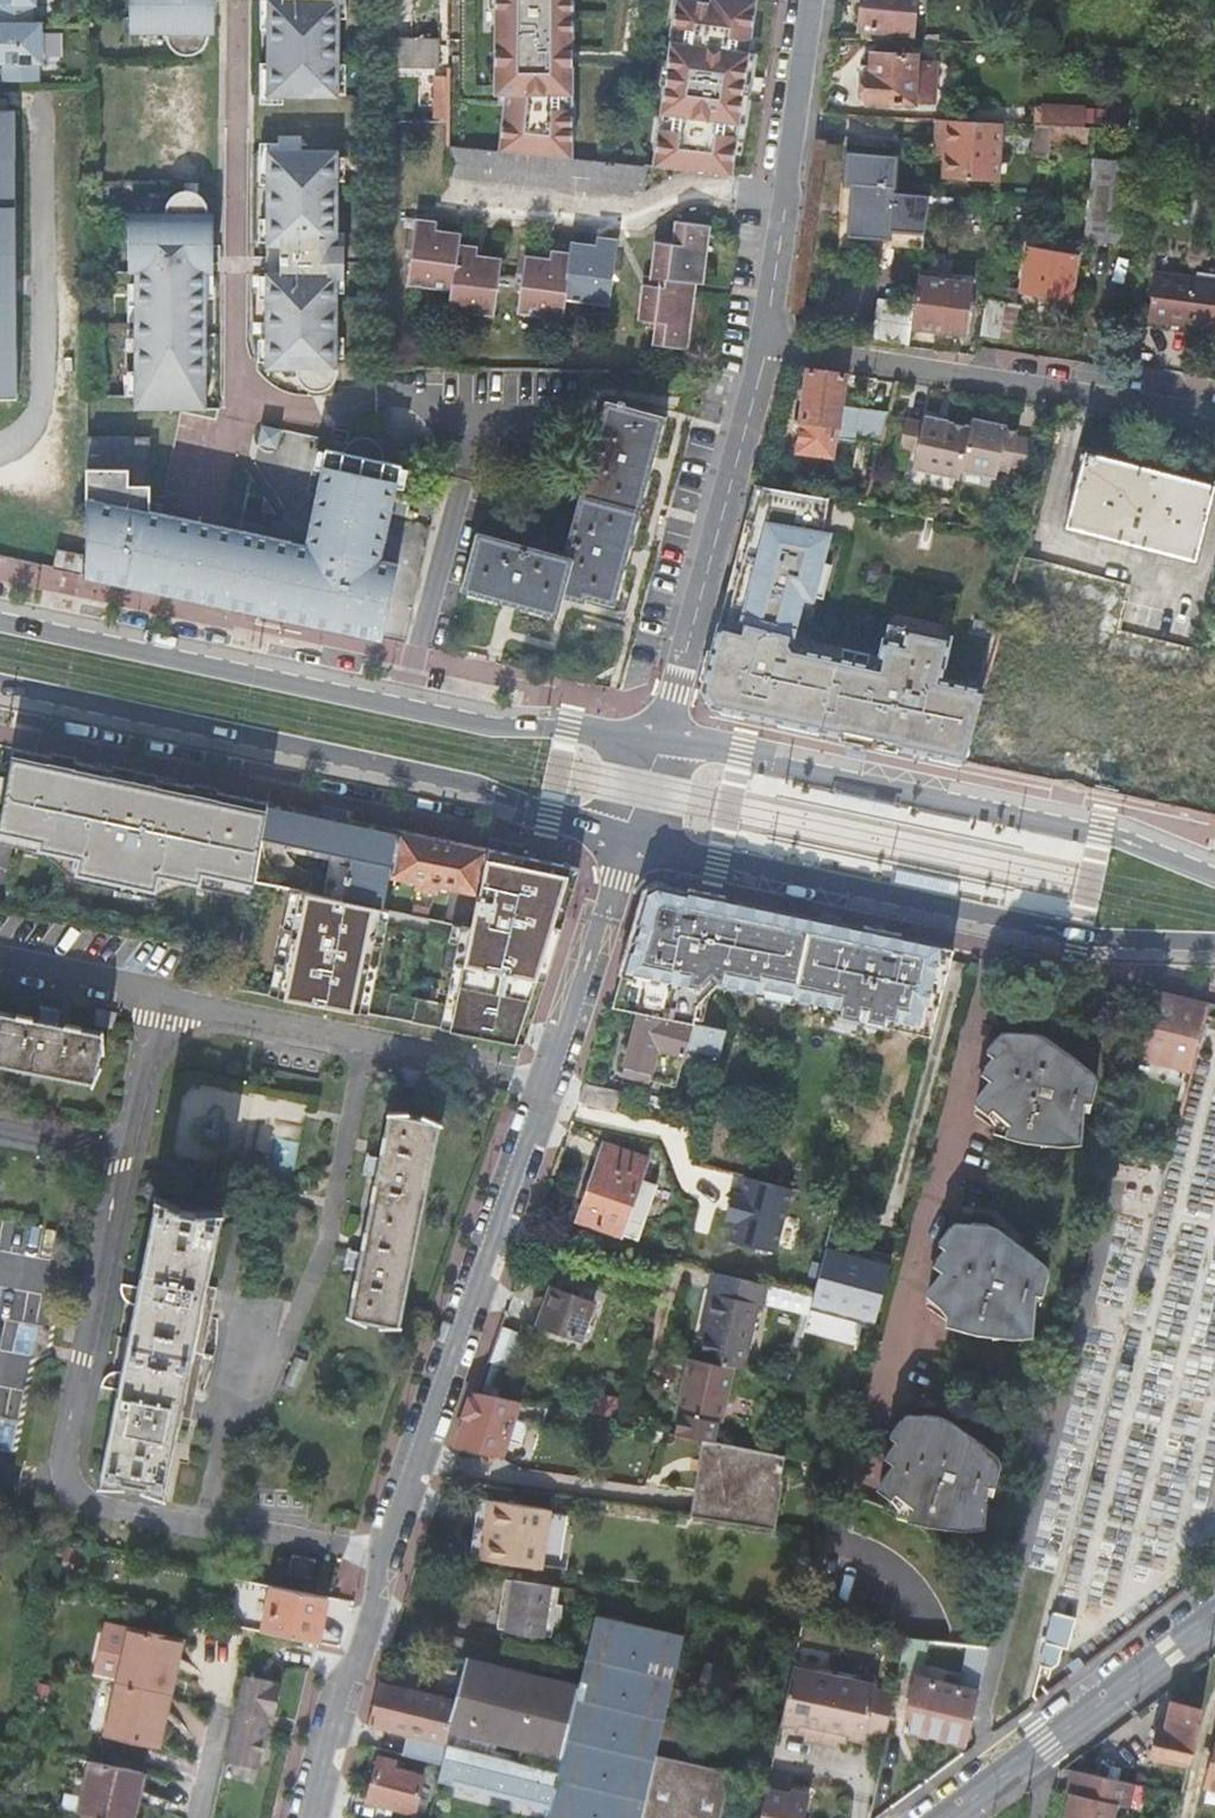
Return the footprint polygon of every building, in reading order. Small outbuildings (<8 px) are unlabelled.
[(34,26),(35,13),(37,13),(37,0),(0,0),(0,25),(34,26)] [(137,3),(136,34),(167,34),(167,35),(167,36),(167,37),(167,38),(167,39),(168,40),(168,41),(169,42),(169,43),(169,44),(170,45),(171,46),(171,47),(172,47),(173,48),(173,49),(174,49),(175,50),(176,51),(177,51),(177,52),(178,52),(179,53),(180,53),(181,53),(182,54),(183,54),(184,54),(185,54),(186,54),(187,55),(188,55),(189,54),(190,54),(191,54),(192,54),(193,54),(194,54),(195,53),(196,53),(197,52),(198,52),(199,51),(200,50),(201,50),(201,49),(202,48),(203,48),(203,47),(204,46),(205,45),(205,44),(206,43),(206,42),(207,41),(207,40),(207,39),(207,38),(208,38),(208,37),(208,36),(208,35),(208,34),(208,33),(208,32),(208,31),(208,30),(207,29),(207,28),(207,27),(206,26),(206,25),(206,24),(205,24),(205,23),(204,22),(204,21),(203,21),(202,20),(202,19),(208,19),(208,1),(215,1),(215,0),(137,0),(137,3)] [(268,28),(268,63),(268,97),(283,97),(339,97),(340,18),(340,0),(268,0),(268,28)] [(390,38),(410,38),(410,0),(390,0),(390,38)] [(500,149),(572,157),(572,132),(564,132),(564,102),(572,102),(572,64),(566,64),(566,50),(572,50),(573,13),(565,13),(565,0),(495,0),(495,7),(488,7),(488,8),(495,8),(495,49),(502,49),(502,63),(495,63),(495,94),(508,94),(508,104),(505,104),(500,149)] [(659,167),(731,175),(739,123),(746,125),(749,100),(742,99),(745,77),(752,78),(756,54),(749,53),(756,0),(710,0),(710,1),(700,0),(682,0),(676,42),(671,42),(668,62),(675,63),(670,93),(664,92),(661,113),(666,113),(659,167)] [(877,39),(899,40),(901,32),(913,34),(917,0),(864,0),(860,28),(879,30),(877,39)] [(0,27),(0,72),(3,72),(2,84),(40,85),(41,72),(43,73),(44,28),(0,27)] [(410,38),(390,38),(389,59),(439,60),(439,38),(410,38)] [(916,55),(873,54),(873,73),(866,73),(866,102),(915,104),(916,55)] [(268,63),(261,63),(261,104),(283,104),(283,97),(268,97),(268,63)] [(1037,116),(1036,124),(1038,124),(1054,125),(1084,127),(1085,110),(1045,107),(1044,117),(1037,116)] [(0,108),(0,397),(17,396),(12,108),(0,108)] [(946,119),(937,119),(935,153),(945,153),(946,119)] [(946,119),(945,153),(944,178),(998,180),(1000,122),(946,119)] [(1035,156),(1050,157),(1052,140),(1054,125),(1038,124),(1035,156)] [(1091,127),(1084,127),(1054,125),(1052,140),(1089,143),(1091,127)] [(283,143),(260,143),(260,185),(267,185),(267,150),(283,150),(283,143)] [(647,167),(451,145),(448,176),(634,197),(635,189),(644,190),(647,167)] [(267,150),(267,185),(267,218),(267,230),(267,241),(267,276),(266,299),(266,369),(297,369),(297,370),(297,371),(297,372),(297,373),(298,374),(298,375),(298,376),(298,377),(299,378),(299,379),(300,380),(300,381),(301,382),(302,383),(302,384),(303,384),(303,385),(304,385),(304,386),(305,386),(306,387),(307,387),(307,388),(308,388),(309,389),(310,389),(311,389),(312,390),(313,390),(314,390),(315,390),(316,390),(317,391),(318,391),(318,390),(319,390),(320,390),(321,390),(322,390),(323,390),(324,389),(325,389),(326,389),(326,388),(327,388),(328,388),(328,387),(329,387),(329,386),(330,386),(331,386),(331,385),(332,384),(333,383),(334,382),(334,381),(335,381),(335,380),(335,379),(336,379),(336,378),(336,377),(337,377),(337,376),(337,375),(337,374),(337,373),(337,372),(338,372),(338,371),(338,370),(338,369),(338,368),(337,368),(337,360),(338,337),(338,291),(338,231),(339,150),(283,150),(267,150)] [(931,194),(913,193),(895,191),(897,155),(848,152),(845,184),(846,184),(854,185),(851,217),(849,235),(889,239),(889,244),(924,248),(931,194)] [(1136,158),(1098,153),(1089,234),(1126,239),(1136,158)] [(854,185),(846,184),(842,216),(851,217),(854,185)] [(206,409),(206,297),(207,273),(214,273),(213,251),(207,251),(207,227),(200,227),(201,226),(202,225),(203,224),(203,223),(204,223),(204,222),(205,221),(205,220),(206,219),(206,218),(207,217),(207,216),(207,215),(207,214),(207,213),(207,212),(207,211),(207,210),(207,209),(207,208),(207,207),(207,206),(206,206),(206,205),(206,204),(206,203),(205,202),(205,201),(204,200),(203,199),(203,198),(202,197),(201,197),(201,196),(200,195),(199,195),(199,194),(198,194),(197,193),(196,193),(195,192),(194,192),(193,191),(192,191),(191,191),(190,191),(189,191),(188,191),(187,191),(186,190),(185,191),(183,191),(182,191),(181,191),(180,192),(179,192),(178,192),(177,193),(176,193),(176,194),(175,194),(174,195),(173,195),(173,196),(172,197),(171,197),(171,198),(170,199),(169,200),(169,201),(168,202),(168,203),(167,204),(167,205),(167,206),(166,207),(166,208),(166,209),(166,210),(166,211),(166,212),(136,211),(136,227),(135,258),(135,296),(135,321),(135,371),(135,395),(135,396),(170,396),(170,409),(206,409)] [(436,221),(417,218),(409,284),(452,289),(450,309),(494,314),(501,258),(475,255),(476,246),(459,243),(460,233),(435,229),(436,221)] [(672,245),(654,243),(650,278),(700,283),(707,226),(674,222),(672,245)] [(549,259),(523,256),(517,312),(561,317),(563,298),(606,303),(614,239),(596,237),(595,245),(570,242),(568,252),(550,250),(549,259)] [(1078,255),(1030,247),(1022,291),(1071,300),(1078,255)] [(1150,321),(1190,326),(1191,323),(1204,325),(1204,331),(1214,333),(1214,280),(1155,273),(1150,321)] [(971,285),(924,278),(919,325),(964,332),(971,285)] [(685,348),(692,291),(642,285),(637,320),(655,322),(653,344),(685,348)] [(992,298),(986,297),(981,334),(1015,338),(1021,303),(1016,302),(1018,290),(994,287),(992,298)] [(875,342),(911,346),(916,304),(880,300),(875,342)] [(858,376),(809,368),(802,419),(839,424),(843,393),(855,395),(858,376)] [(865,436),(883,441),(898,382),(879,379),(865,436)] [(135,396),(134,409),(170,409),(170,396),(135,396)] [(567,555),(532,546),(520,605),(558,615),(563,595),(585,601),(587,595),(616,603),(665,415),(624,405),(625,401),(617,399),(616,402),(607,400),(567,555)] [(972,426),(950,421),(950,420),(926,415),(925,420),(908,417),(901,448),(918,451),(917,455),(929,457),(926,468),(961,476),(963,468),(998,475),(1000,467),(1011,469),(1012,465),(1029,469),(1035,438),(1018,434),(1019,430),(1008,428),(1008,425),(974,418),(972,426)] [(281,428),(262,425),(258,443),(277,447),(281,428)] [(150,430),(87,435),(86,577),(240,609),(358,634),(394,467),(401,469),(401,466),(402,463),(384,459),(384,456),(384,452),(383,449),(382,446),(380,443),(378,440),(375,438),(372,436),(368,435),(365,435),(361,435),(358,436),(355,437),(352,439),(349,442),(347,444),(345,448),(344,451),(326,447),(325,450),(321,469),(306,543),(244,530),(150,510),(150,430)] [(321,469),(325,450),(318,449),(314,467),(321,469)] [(1067,526),(1196,561),(1214,490),(1214,484),(1088,451),(1087,453),(1083,452),(1081,457),(1086,458),(1067,526)] [(929,457),(917,455),(915,466),(926,468),(929,457)] [(358,634),(383,640),(399,562),(382,559),(396,490),(397,486),(401,469),(394,467),(358,634)] [(408,470),(401,469),(397,486),(404,487),(408,470)] [(880,664),(795,646),(793,641),(805,601),(813,604),(817,590),(825,562),(831,532),(824,530),(830,496),(757,482),(721,616),(715,640),(703,685),(709,697),(715,707),(833,732),(916,750),(966,760),(971,744),(986,687),(943,677),(950,642),(908,631),(905,641),(886,637),(880,664)] [(520,605),(532,546),(478,532),(463,590),(520,605)] [(57,549),(53,569),(84,576),(84,555),(57,549)] [(1065,740),(1074,701),(1011,687),(1002,725),(1065,740)] [(14,750),(0,820),(0,833),(43,842),(41,849),(82,857),(79,873),(155,887),(158,872),(199,880),(201,871),(254,881),(261,841),(269,804),(202,790),(14,750)] [(279,806),(269,804),(261,841),(331,855),(324,899),(371,908),(383,911),(390,878),(400,832),(292,809),(279,806)] [(400,832),(390,878),(478,897),(488,851),(443,841),(400,832)] [(478,897),(450,1030),(524,1045),(580,869),(540,861),(488,851),(478,897)] [(749,941),(758,907),(657,886),(645,892),(638,918),(631,941),(613,1007),(638,1012),(640,1013),(693,1024),(693,1020),(699,990),(710,978),(717,984),(737,988),(749,941)] [(353,1008),(371,908),(324,899),(306,896),(288,997),(353,1008)] [(812,1003),(832,1007),(839,981),(844,961),(853,927),(805,917),(758,907),(749,941),(737,988),(759,992),(760,988),(793,995),(792,999),(812,1003)] [(933,1028),(954,949),(953,949),(921,942),(853,927),(844,961),(839,981),(832,1007),(840,1009),(838,1016),(885,1026),(887,1018),(916,1024),(933,1028)] [(706,995),(717,984),(710,978),(699,990),(693,1020),(700,1021),(706,995)] [(760,988),(759,992),(758,997),(791,1003),(792,999),(793,995),(760,988)] [(1179,997),(1157,992),(1141,1055),(1192,1068),(1208,1003),(1179,997)] [(811,1010),(830,1014),(832,1007),(812,1003),(811,1010)] [(43,1006),(41,1019),(59,1023),(61,1010),(43,1006)] [(832,1007),(830,1014),(838,1016),(840,1009),(832,1007)] [(41,1019),(0,1011),(0,1064),(89,1081),(98,1031),(59,1023),(41,1019)] [(708,1060),(717,1063),(726,1030),(693,1024),(640,1013),(638,1012),(624,1074),(676,1088),(691,1034),(711,1039),(708,1060)] [(887,1018),(885,1026),(914,1032),(916,1024),(887,1018)] [(986,1071),(993,1078),(977,1101),(977,1106),(979,1110),(988,1116),(991,1112),(1011,1125),(1007,1131),(1006,1134),(1006,1138),(1040,1145),(1042,1137),(1061,1138),(1062,1146),(1083,1144),(1084,1112),(1090,1112),(1096,1084),(1085,1077),(1081,1074),(1080,1070),(1083,1064),(1068,1053),(1061,1063),(1040,1048),(1037,1036),(1020,1034),(1016,1038),(1012,1041),(1007,1041),(1001,1039),(997,1037),(986,1054),(993,1058),(986,1071)] [(586,1082),(579,1101),(618,1110),(620,1090),(586,1082)] [(381,1160),(378,1176),(362,1253),(358,1271),(350,1310),(403,1320),(439,1127),(391,1117),(381,1160)] [(580,1222),(582,1218),(619,1232),(618,1236),(621,1236),(647,1156),(645,1155),(644,1158),(607,1146),(608,1142),(606,1141),(578,1221),(580,1222)] [(365,1173),(378,1176),(381,1160),(368,1157),(365,1173)] [(742,1171),(725,1236),(779,1250),(796,1185),(742,1171)] [(222,1218),(155,1203),(101,1474),(166,1487),(222,1218)] [(943,1249),(934,1262),(944,1269),(927,1293),(928,1297),(931,1302),(938,1308),(943,1303),(962,1317),(958,1320),(958,1329),(973,1334),(991,1337),(994,1328),(1012,1331),(1013,1336),(1032,1337),(1035,1304),(1041,1305),(1047,1276),(1036,1270),(1033,1265),(1032,1259),(1033,1255),(1018,1245),(1012,1253),(990,1239),(987,1227),(970,1225),(968,1229),(963,1232),(958,1232),(952,1231),(947,1229),(936,1244),(943,1249)] [(812,1305),(875,1321),(892,1259),(829,1243),(815,1295),(812,1305)] [(358,1271),(362,1253),(349,1251),(346,1268),(358,1271)] [(701,1358),(734,1365),(744,1367),(760,1300),(763,1301),(768,1283),(719,1271),(708,1311),(713,1312),(706,1336),(701,1358)] [(552,1287),(539,1324),(583,1339),(595,1302),(552,1287)] [(702,1335),(706,1336),(713,1312),(708,1311),(702,1335)] [(701,1358),(691,1356),(679,1409),(682,1410),(677,1433),(708,1439),(713,1441),(714,1441),(719,1418),(723,1419),(734,1365),(701,1358)] [(476,1393),(456,1448),(499,1456),(505,1439),(535,1445),(542,1406),(476,1393)] [(908,1513),(907,1521),(943,1529),(944,1521),(962,1523),(963,1529),(984,1527),(987,1496),(992,1495),(999,1468),(986,1461),(982,1454),(984,1448),(970,1437),(963,1445),(941,1430),(938,1419),(921,1418),(919,1422),(915,1425),(912,1426),(907,1426),(902,1423),(898,1421),(888,1436),(894,1441),(885,1453),(896,1462),(885,1475),(882,1479),(879,1483),(878,1486),(878,1489),(879,1492),(888,1498),(890,1498),(894,1495),(896,1497),(912,1509),(908,1513)] [(708,1439),(700,1487),(709,1488),(717,1441),(714,1441),(713,1441),(708,1439)] [(700,1487),(694,1516),(760,1526),(767,1479),(783,1482),(787,1455),(771,1452),(717,1441),(709,1488),(700,1487)] [(767,1479),(760,1526),(776,1528),(783,1482),(767,1479)] [(551,1507),(493,1498),(484,1557),(542,1566),(542,1563),(546,1539),(551,1510),(551,1507)] [(551,1510),(546,1539),(542,1563),(561,1566),(570,1514),(551,1510)] [(275,1570),(311,1578),(315,1559),(293,1553),(291,1561),(278,1558),(275,1570)] [(553,1635),(561,1585),(506,1577),(501,1627),(553,1635)] [(326,1595),(272,1584),(262,1630),(299,1637),(316,1641),(326,1595)] [(550,1817),(555,1817),(643,1817),(657,1754),(684,1636),(597,1614),(584,1667),(564,1755),(560,1772),(553,1804),(550,1817)] [(1075,1625),(1053,1620),(1048,1640),(1069,1645),(1075,1625)] [(130,1630),(107,1733),(156,1744),(159,1745),(181,1641),(178,1640),(130,1630)] [(929,1641),(905,1638),(900,1666),(923,1671),(929,1641)] [(966,1744),(990,1648),(983,1648),(972,1646),(967,1665),(973,1666),(971,1673),(966,1671),(965,1676),(970,1676),(966,1689),(917,1677),(905,1728),(966,1744)] [(380,1680),(369,1724),(385,1728),(409,1734),(446,1744),(450,1728),(561,1755),(578,1685),(466,1657),(456,1698),(380,1680)] [(817,1665),(816,1671),(834,1675),(836,1669),(817,1665)] [(793,1666),(781,1725),(797,1728),(800,1729),(801,1725),(807,1727),(805,1736),(804,1742),(837,1749),(838,1743),(840,1734),(847,1735),(846,1739),(848,1739),(865,1743),(867,1733),(887,1738),(895,1694),(876,1690),(878,1684),(856,1679),(838,1676),(834,1675),(816,1671),(793,1666)] [(839,1670),(838,1676),(856,1679),(857,1673),(839,1670)] [(281,1684),(243,1676),(224,1761),(257,1768),(266,1724),(262,1724),(264,1715),(268,1716),(274,1717),(281,1684)] [(1154,1750),(1192,1757),(1202,1711),(1173,1705),(1167,1734),(1157,1732),(1154,1750)] [(796,1734),(805,1736),(807,1727),(801,1725),(800,1729),(797,1728),(796,1734)] [(488,1754),(560,1772),(564,1755),(561,1755),(450,1728),(446,1744),(448,1744),(488,1754)] [(446,1744),(409,1734),(404,1754),(443,1764),(448,1744),(446,1744)] [(847,1745),(848,1739),(846,1739),(847,1735),(840,1734),(838,1743),(847,1745)] [(553,1804),(560,1772),(488,1754),(448,1744),(443,1764),(440,1780),(453,1783),(454,1779),(553,1804)] [(643,1817),(722,1817),(732,1771),(657,1754),(643,1817)] [(379,1756),(368,1801),(414,1813),(425,1774),(394,1766),(396,1760),(379,1756)] [(145,1770),(90,1758),(80,1811),(86,1813),(85,1817),(134,1817),(145,1770)] [(1076,1770),(1069,1793),(1072,1794),(1066,1817),(1113,1817),(1116,1803),(1129,1808),(1135,1784),(1076,1770)] [(761,1817),(805,1817),(811,1793),(794,1789),(792,1789),(791,1792),(784,1791),(786,1782),(787,1778),(770,1775),(761,1817)] [(795,1783),(786,1782),(784,1791),(791,1792),(792,1789),(794,1789),(795,1783)]
